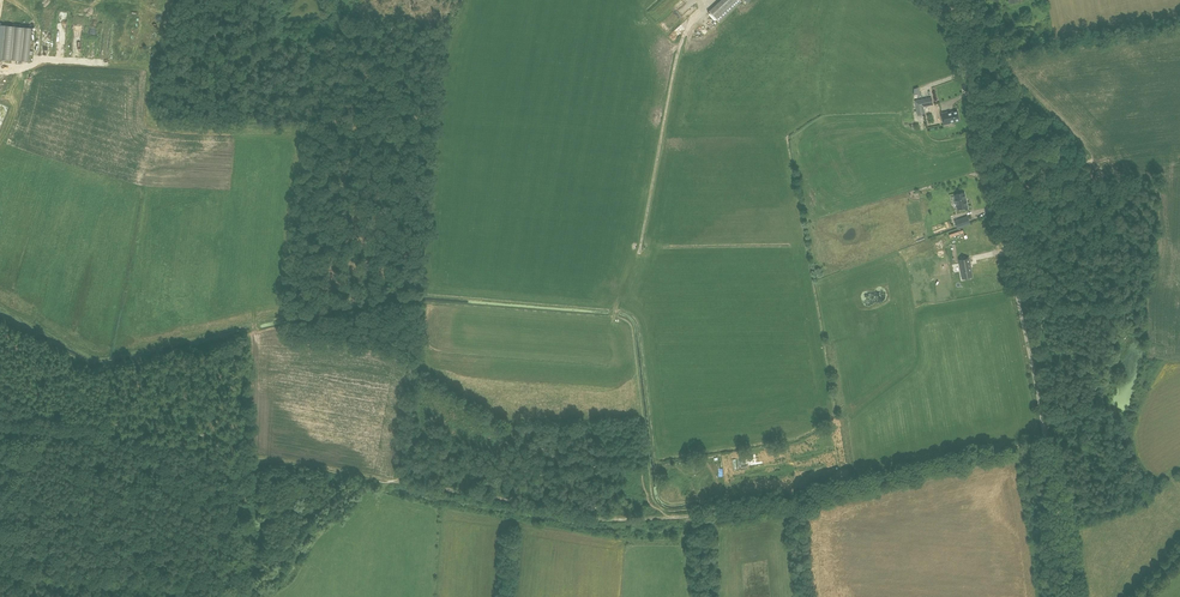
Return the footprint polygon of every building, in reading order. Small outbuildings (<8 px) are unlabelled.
[(671,16),(663,23),(668,29),(676,22),(671,16)] [(28,62),(32,28),(0,25),(0,59),(12,60),(28,62)] [(917,115),(925,113),(923,106),(933,104),(931,97),(915,101),(917,115)] [(950,123),(960,121),(958,111),(949,112),(948,112),(941,113),(944,125),(950,123)] [(964,193),(955,195),(958,209),(967,207),(964,193)] [(967,217),(955,221),(957,228),(970,224),(967,217)] [(992,246),(985,224),(982,225),(980,219),(970,222),(972,229),(979,227),(985,248),(992,246)] [(969,258),(960,260),(963,277),(972,275),(969,258)]
